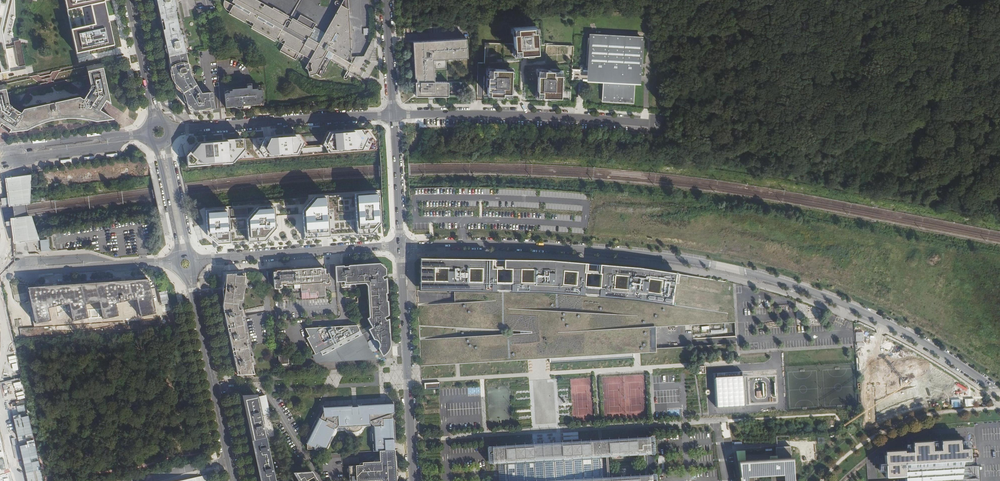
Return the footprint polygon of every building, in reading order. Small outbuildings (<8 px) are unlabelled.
[(0,74),(10,72),(5,49),(15,48),(19,67),(25,66),(21,42),(14,43),(12,30),(15,17),(15,0),(0,0),(0,74)] [(67,11),(91,5),(105,2),(105,0),(65,0),(67,11)] [(186,53),(182,35),(180,36),(174,8),(176,7),(174,0),(155,0),(156,5),(158,6),(158,10),(161,23),(162,26),(166,44),(167,51),(169,57),(186,53)] [(176,7),(174,8),(180,36),(182,35),(186,53),(206,49),(199,15),(195,0),(174,0),(176,7)] [(237,0),(236,0),(234,0),(232,4),(226,1),(225,1),(224,2),(223,4),(223,5),(223,7),(224,8),(225,10),(229,13),(228,15),(252,29),(251,30),(275,44),(276,43),(283,47),(280,52),(296,62),(299,56),(310,62),(306,69),(308,71),(309,78),(318,76),(321,78),(331,61),(334,56),(352,67),(352,59),(352,54),(352,51),(353,49),(354,46),(354,43),(355,41),(355,38),(354,35),(354,33),(354,30),(353,28),(352,26),(351,23),(349,21),(349,10),(348,0),(346,0),(342,6),(338,4),(338,3),(337,2),(336,2),(336,3),(335,4),(336,6),(340,9),(326,35),(318,30),(315,28),(317,26),(300,16),(297,22),(293,20),(292,21),(288,20),(289,18),(273,8),(272,10),(255,0),(237,0)] [(90,51),(114,46),(111,28),(109,21),(109,18),(108,15),(105,2),(91,5),(95,24),(70,29),(76,54),(90,51)] [(128,38),(135,37),(131,4),(123,5),(128,38)] [(510,28),(511,54),(537,53),(535,26),(510,28)] [(644,35),(589,33),(589,36),(588,36),(586,66),(587,66),(587,71),(583,71),(574,71),(573,79),(580,79),(582,79),(582,81),(602,82),(601,102),(634,104),(635,82),(641,83),(642,75),(642,69),(643,68),(644,68),(645,39),(644,39),(644,35)] [(429,41),(411,42),(413,82),(434,82),(433,60),(468,58),(467,38),(429,41)] [(189,65),(186,53),(169,57),(171,68),(174,79),(175,85),(181,90),(182,91),(183,93),(184,95),(197,87),(191,77),(189,65)] [(106,102),(111,105),(102,63),(86,67),(88,76),(54,83),(54,81),(40,84),(41,86),(5,94),(3,85),(0,85),(0,125),(1,125),(8,129),(10,131),(8,134),(27,131),(29,129),(33,128),(37,126),(41,124),(45,123),(49,122),(54,121),(57,120),(61,120),(66,120),(71,119),(76,119),(81,120),(86,120),(93,122),(96,123),(114,121),(100,111),(101,109),(105,103),(106,102)] [(487,69),(487,95),(510,96),(511,70),(487,69)] [(537,70),(537,97),(560,97),(561,71),(537,70)] [(434,82),(413,82),(414,96),(414,97),(431,96),(463,96),(463,82),(434,82)] [(252,89),(251,84),(246,84),(247,88),(231,89),(231,91),(229,91),(229,90),(228,90),(227,90),(226,90),(226,91),(225,91),(224,91),(224,92),(224,93),(224,94),(225,94),(226,108),(235,107),(237,108),(239,109),(241,109),(242,109),(243,109),(245,109),(247,108),(249,107),(252,106),(260,105),(260,106),(261,106),(262,106),(263,105),(263,104),(262,90),(263,90),(263,89),(262,88),(261,88),(260,88),(259,88),(258,88),(257,88),(257,89),(252,89)] [(197,87),(184,95),(185,97),(185,98),(186,101),(187,105),(191,109),(193,111),(201,111),(209,108),(210,110),(214,109),(212,102),(212,94),(207,94),(201,94),(197,87)] [(330,132),(324,144),(329,153),(364,152),(369,140),(363,130),(330,132)] [(266,137),(259,148),(266,158),(299,156),(305,143),(299,135),(266,137)] [(187,155),(189,168),(250,162),(248,140),(201,144),(193,153),(191,152),(187,155)] [(61,180),(116,174),(114,159),(59,165),(61,180)] [(19,179),(18,179),(18,182),(19,182),(21,182),(21,183),(26,182),(26,181),(27,181),(27,187),(28,187),(29,178),(19,179)] [(18,179),(17,179),(6,180),(8,200),(9,202),(9,204),(9,206),(12,206),(12,210),(13,219),(11,219),(11,221),(14,240),(25,239),(25,235),(26,235),(31,235),(34,235),(33,233),(34,233),(29,217),(27,217),(27,212),(26,208),(25,204),(27,204),(27,200),(28,187),(27,187),(27,181),(26,181),(26,182),(21,183),(21,182),(19,182),(18,182),(18,179)] [(379,193),(354,194),(357,235),(371,234),(381,223),(379,193)] [(329,237),(328,196),(314,197),(300,211),(302,239),(329,237)] [(258,207),(246,219),(248,242),(265,241),(276,228),(275,206),(258,207)] [(230,244),(228,209),(205,210),(207,235),(217,244),(230,244)] [(25,235),(25,239),(14,240),(14,245),(27,244),(36,243),(38,243),(36,239),(36,238),(35,237),(34,233),(33,233),(34,235),(31,235),(26,235),(25,235)] [(67,236),(60,237),(62,247),(69,247),(67,236)] [(39,241),(41,251),(49,250),(48,239),(39,241)] [(735,322),(733,284),(677,273),(602,266),(589,265),(574,264),(545,261),(538,261),(534,261),(511,260),(505,260),(497,260),(444,259),(419,259),(419,290),(450,290),(451,297),(451,302),(420,304),(420,325),(531,331),(531,332),(421,338),(422,365),(457,363),(528,359),(541,359),(549,358),(550,363),(634,359),(633,353),(637,353),(640,353),(657,352),(657,349),(656,327),(729,323),(735,322)] [(365,282),(367,284),(370,287),(372,319),(369,319),(372,325),(375,325),(376,327),(369,331),(373,339),(377,339),(378,340),(380,345),(385,357),(390,353),(392,347),(391,321),(388,322),(387,319),(391,317),(390,301),(388,302),(387,294),(389,294),(388,277),(386,278),(385,276),(388,274),(388,273),(388,267),(386,264),(384,261),(382,261),(380,261),(349,262),(349,264),(344,265),(343,263),(335,263),(336,280),(344,279),(344,284),(365,282)] [(275,272),(273,272),(274,283),(274,287),(280,287),(280,283),(286,282),(286,283),(301,283),(301,290),(307,290),(307,289),(309,289),(310,293),(317,293),(317,291),(318,291),(319,296),(326,295),(325,285),(329,285),(331,282),(330,280),(329,280),(329,271),(325,272),(325,268),(322,268),(322,266),(297,268),(297,267),(291,268),(291,269),(275,270),(275,272)] [(224,303),(224,308),(224,310),(226,315),(226,318),(229,333),(231,340),(233,348),(236,363),(236,365),(238,371),(238,375),(247,375),(255,375),(253,364),(255,363),(252,349),(249,349),(249,346),(249,345),(251,344),(248,334),(244,334),(242,325),(246,324),(245,316),(243,317),(242,310),(243,310),(242,305),(242,301),(241,300),(242,294),(244,294),(245,284),(244,284),(245,279),(245,274),(236,275),(228,275),(227,282),(227,285),(226,291),(225,298),(224,303)] [(149,278),(28,287),(36,324),(51,320),(49,308),(69,303),(73,321),(89,317),(86,304),(99,301),(103,319),(119,315),(116,303),(137,298),(141,316),(157,313),(149,278)] [(317,327),(309,328),(312,335),(305,337),(313,355),(315,359),(316,362),(336,360),(342,360),(375,358),(374,354),(373,351),(370,348),(369,343),(370,340),(373,339),(369,331),(363,335),(361,330),(358,325),(325,327),(318,330),(317,327)] [(370,340),(369,343),(370,348),(373,351),(375,351),(380,349),(380,345),(378,340),(377,339),(373,339),(370,340)] [(887,350),(903,359),(907,353),(891,343),(887,350)] [(279,354),(279,363),(281,363),(281,367),(289,367),(289,363),(288,353),(279,354)] [(698,375),(706,374),(705,366),(697,366),(698,375)] [(24,396),(21,381),(17,382),(16,379),(11,380),(10,379),(0,382),(0,389),(1,393),(9,391),(9,389),(14,388),(17,398),(24,396)] [(262,436),(255,400),(255,397),(242,398),(246,416),(243,416),(255,480),(271,480),(262,436)] [(265,399),(255,400),(262,436),(271,435),(265,399)] [(380,451),(394,451),(394,444),(395,444),(394,423),(393,423),(392,420),(389,420),(389,416),(392,415),(391,402),(381,402),(361,404),(361,406),(355,406),(349,407),(349,404),(328,405),(325,405),(323,411),(323,413),(324,414),(322,418),(321,417),(319,421),(317,420),(310,434),(310,436),(308,439),(309,439),(307,443),(308,444),(308,449),(316,449),(316,450),(317,451),(318,451),(319,451),(320,450),(321,447),(327,450),(334,437),(332,437),(331,436),(333,430),(338,426),(346,425),(346,427),(348,429),(349,430),(351,431),(353,432),(354,432),(355,432),(357,432),(358,432),(358,431),(359,431),(360,431),(360,430),(361,430),(364,427),(364,425),(371,424),(374,427),(375,434),(373,435),(374,452),(380,451)] [(27,409),(13,412),(14,416),(8,417),(13,437),(11,437),(12,442),(18,441),(26,480),(42,480),(27,409)] [(581,439),(580,431),(563,432),(564,440),(581,439)] [(655,473),(635,474),(625,475),(615,476),(609,476),(608,456),(647,453),(651,453),(654,453),(653,436),(650,436),(600,439),(597,439),(585,440),(577,440),(563,441),(561,441),(558,441),(548,442),(539,442),(534,443),(531,443),(515,444),(493,445),(488,445),(489,463),(494,463),(503,462),(506,462),(506,463),(507,480),(656,480),(655,473)] [(969,450),(959,451),(959,441),(939,442),(940,452),(931,452),(931,449),(931,443),(918,444),(911,444),(912,450),(912,454),(910,454),(907,454),(903,454),(903,452),(884,452),(885,465),(885,479),(900,478),(900,480),(970,480),(969,461),(969,450)] [(747,462),(746,450),(737,451),(739,463),(742,480),(796,480),(796,475),(795,459),(791,459),(790,446),(775,447),(776,460),(775,460),(747,462)] [(362,462),(361,462),(360,462),(360,463),(359,463),(359,464),(359,465),(356,466),(350,466),(350,480),(371,480),(379,480),(396,480),(397,480),(397,472),(395,472),(395,470),(397,470),(396,457),(395,457),(394,451),(380,451),(380,461),(362,462)] [(969,467),(970,480),(979,480),(978,467),(976,467),(969,467)]
